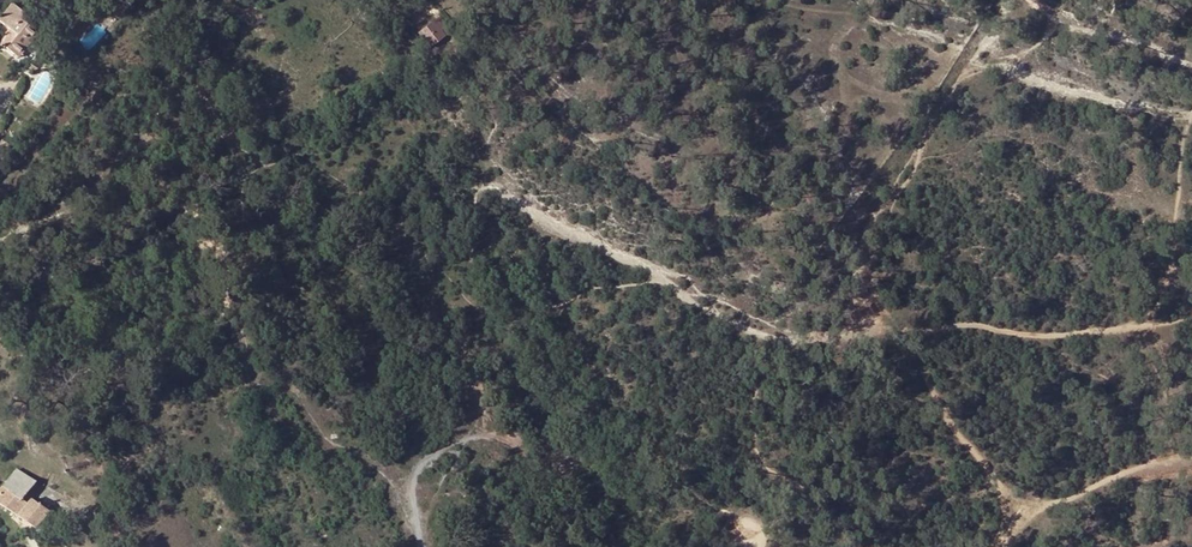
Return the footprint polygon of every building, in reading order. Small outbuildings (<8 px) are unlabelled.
[(1,20),(20,37),(23,40),(19,45),(15,43),(9,49),(22,60),(33,44),(39,49),(47,39),(25,21),(29,16),(13,4),(1,20)] [(435,45),(459,28),(446,13),(424,29),(435,45)] [(33,44),(22,60),(27,64),(39,49),(33,44)] [(18,139),(9,133),(1,145),(10,151),(18,139)] [(38,526),(51,511),(32,499),(28,503),(23,499),(37,482),(17,469),(0,489),(0,503),(18,516),(38,526)]
